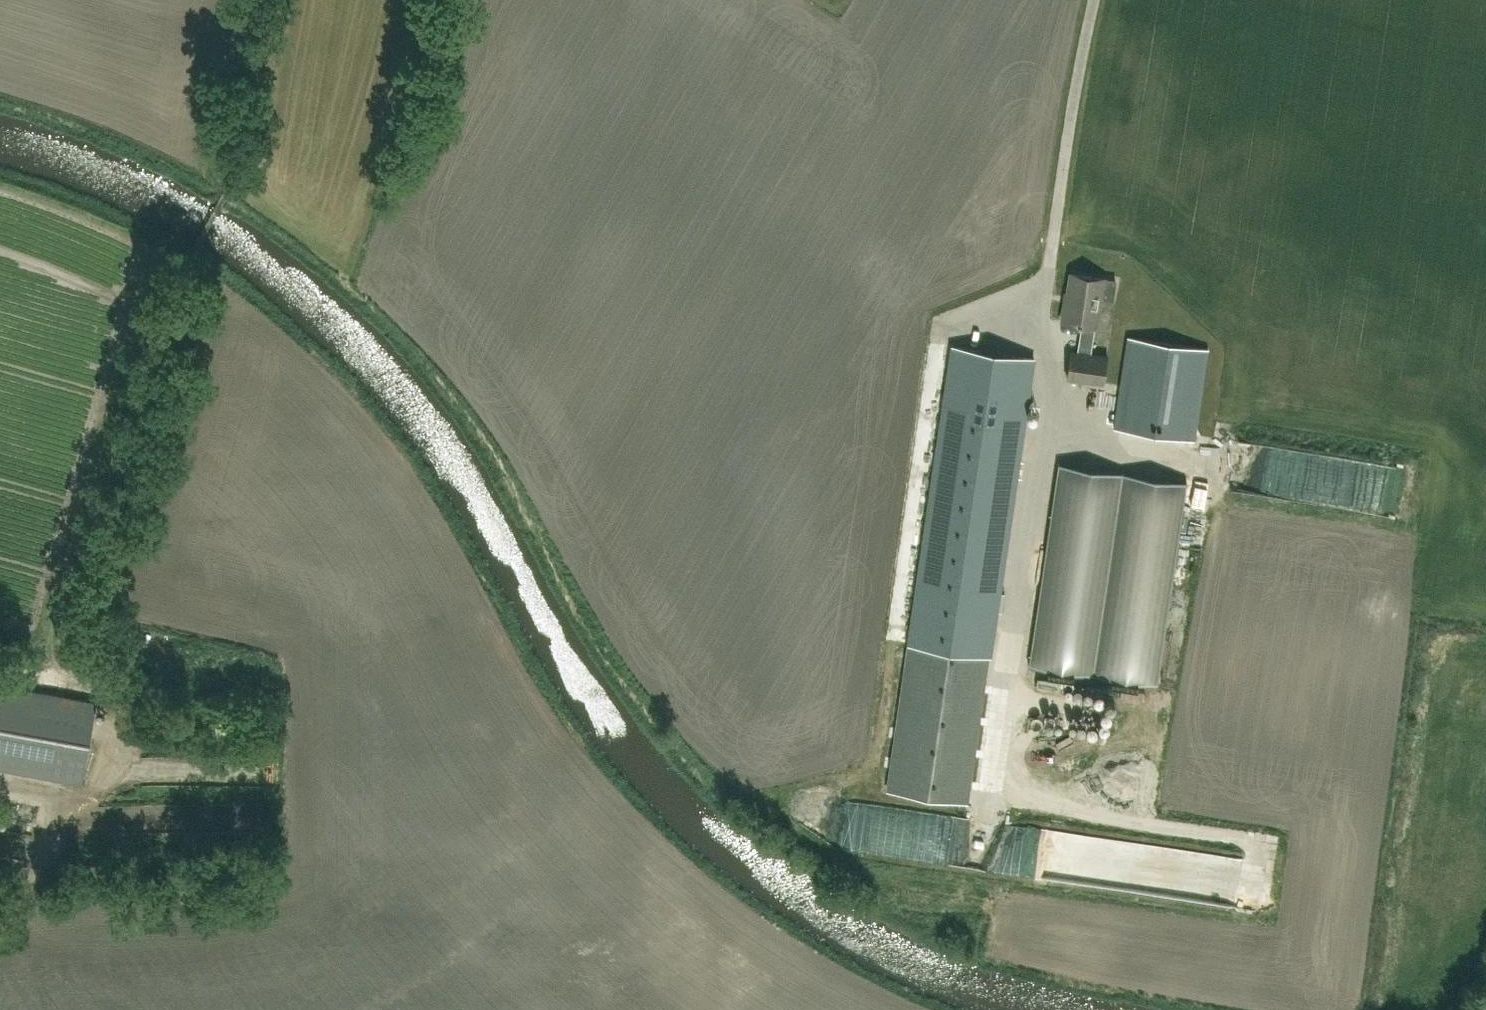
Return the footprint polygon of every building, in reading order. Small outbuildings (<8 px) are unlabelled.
[(1112,299),(1115,280),(1070,273),(1066,301),(1065,301),(1062,320),(1082,323),(1078,352),(1071,351),(1067,377),(1104,383),(1108,356),(1090,353),(1094,325),(1096,325),(1100,297),(1112,299)] [(1101,404),(1098,424),(1193,439),(1207,350),(1128,337),(1117,407),(1101,404)] [(943,406),(888,790),(969,801),(1025,417),(1031,377),(1034,357),(985,350),(952,345),(943,406)] [(1187,481),(1058,463),(1029,666),(1158,684),(1187,481)] [(0,684),(0,769),(82,784),(98,700),(0,684)] [(861,831),(927,846),(934,815),(878,802),(875,816),(865,814),(861,831)]
